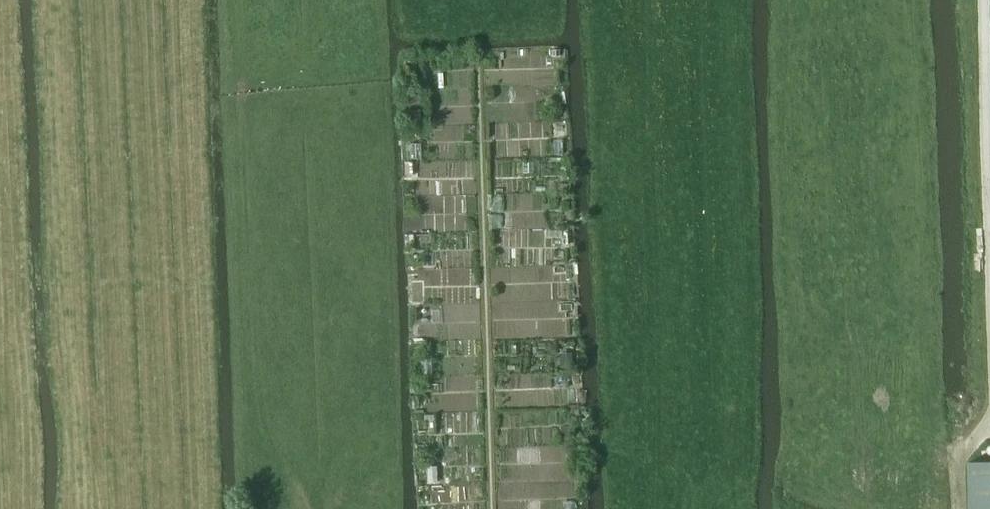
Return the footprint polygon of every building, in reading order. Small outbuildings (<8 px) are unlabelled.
[(420,111),(406,112),(407,125),(420,125),(420,111)] [(573,352),(560,352),(560,366),(560,367),(573,367),(573,366),(573,352)] [(572,426),(561,426),(561,439),(574,439),(574,426),(572,426)] [(970,464),(971,508),(989,508),(989,463),(970,464)] [(436,466),(426,466),(427,482),(437,481),(436,466)]
